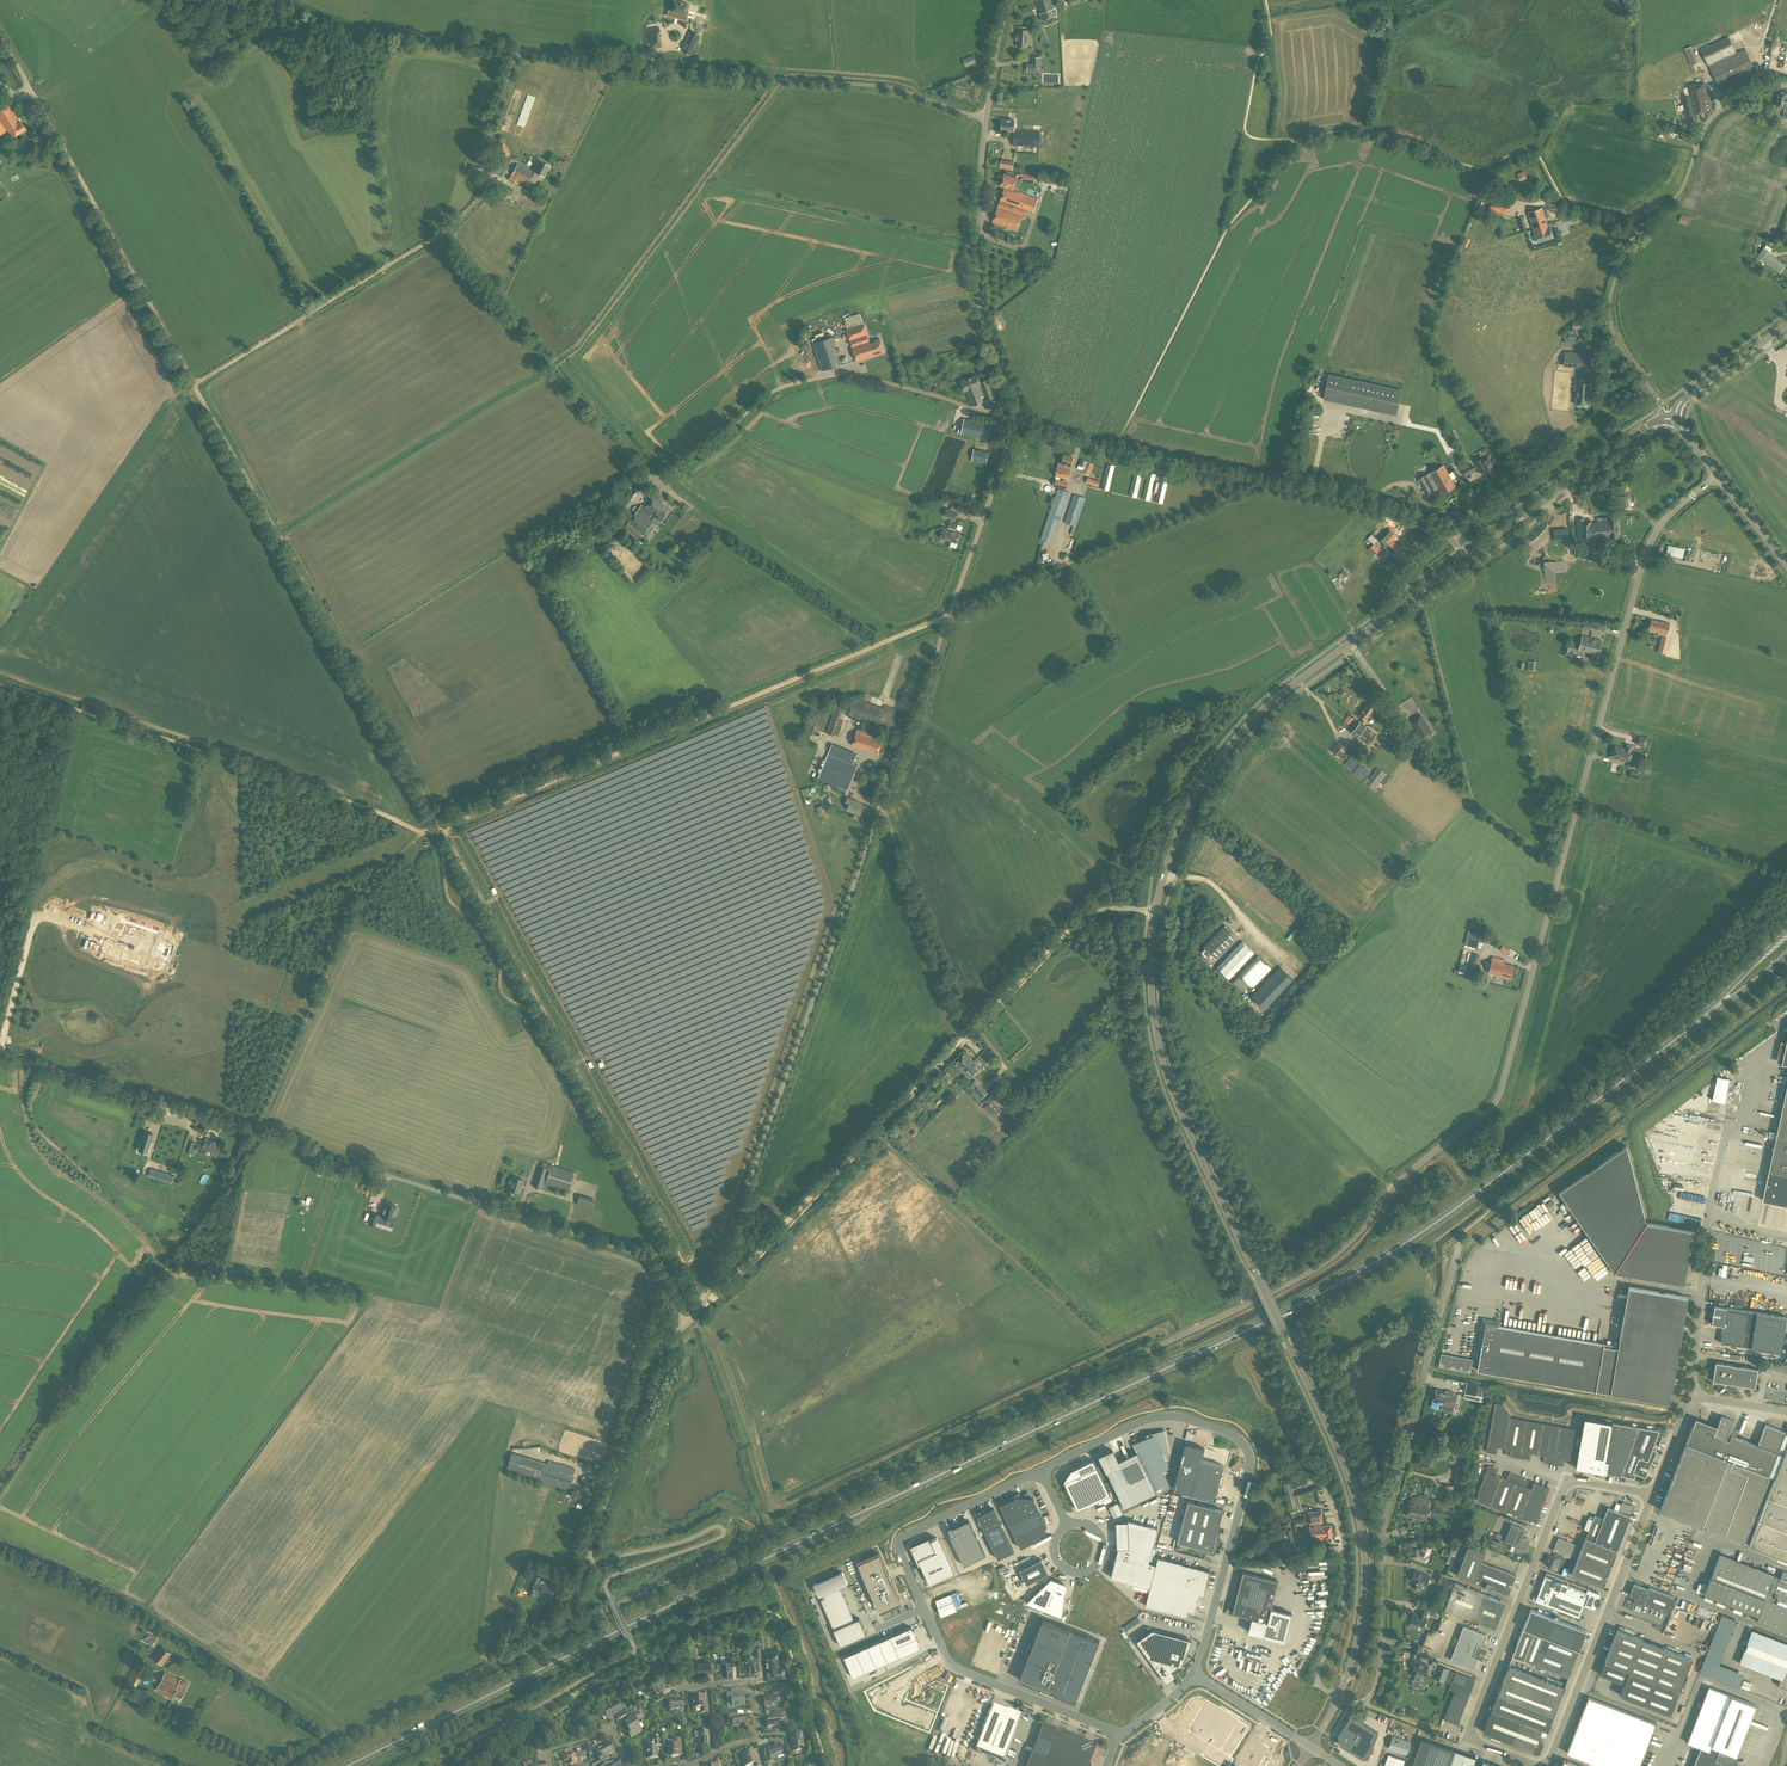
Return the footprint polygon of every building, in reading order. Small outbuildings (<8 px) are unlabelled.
[(669,9),(667,16),(670,16),(676,18),(676,17),(683,18),(686,19),(688,10),(686,10),(688,3),(687,3),(682,2),(678,1),(674,0),(671,9),(669,9)] [(1055,8),(1054,8),(1051,0),(1035,0),(1038,8),(1039,8),(1041,13),(1039,13),(1042,21),(1058,15),(1056,9),(1055,8)] [(681,32),(695,34),(696,24),(683,22),(681,32)] [(661,46),(660,44),(658,27),(648,29),(650,48),(661,46)] [(1731,34),(1729,29),(1713,35),(1717,44),(1729,39),(1728,35),(1731,34)] [(595,30),(595,40),(608,40),(608,30),(595,30)] [(1028,43),(1028,31),(1018,30),(1018,35),(1016,35),(1016,40),(1018,40),(1017,46),(1027,47),(1028,43)] [(1742,43),(1754,38),(1753,34),(1749,35),(1747,30),(1738,33),(1742,43)] [(1756,41),(1754,38),(1742,43),(1745,52),(1754,49),(1752,43),(1756,41)] [(691,52),(696,47),(692,42),(687,48),(691,52)] [(1703,43),(1700,44),(1701,47),(1700,47),(1692,50),(1697,62),(1705,59),(1703,53),(1706,52),(1703,43)] [(966,67),(978,62),(974,55),(963,60),(966,67)] [(1740,65),(1739,62),(1735,63),(1740,76),(1748,72),(1745,63),(1740,65)] [(1733,68),(1727,70),(1731,79),(1740,76),(1735,63),(1731,65),(1733,68)] [(1040,73),(1041,65),(1033,65),(1027,65),(1027,72),(1040,73)] [(1722,82),(1731,79),(1727,70),(1726,67),(1722,68),(1724,72),(1719,74),(1722,82)] [(1686,115),(1696,113),(1711,110),(1706,84),(1689,87),(1691,96),(1683,98),(1686,115)] [(1780,91),(1777,106),(1785,108),(1783,117),(1786,118),(1786,93),(1780,91)] [(12,109),(9,105),(0,111),(0,134),(8,129),(13,137),(25,129),(20,122),(12,109)] [(1013,145),(1032,146),(1038,146),(1039,146),(1040,131),(1018,130),(1015,130),(1015,129),(1014,129),(1014,120),(1011,120),(1007,120),(1002,120),(1002,130),(1007,130),(1009,131),(1009,132),(1014,133),(1013,135),(1013,137),(1013,145)] [(500,158),(511,153),(504,140),(494,144),(500,158)] [(1012,170),(1013,161),(1001,159),(1000,168),(1012,170)] [(544,176),(550,165),(539,160),(534,171),(533,171),(533,172),(517,163),(508,180),(514,183),(517,179),(526,183),(525,185),(532,189),(540,174),(544,176)] [(476,174),(478,167),(470,164),(468,171),(476,174)] [(1520,181),(1526,178),(1523,171),(1517,174),(1520,181)] [(1036,198),(1028,196),(1013,190),(1017,178),(1004,174),(1000,186),(1004,187),(1003,192),(1000,201),(997,208),(992,222),(1017,231),(1022,216),(1024,210),(1024,209),(1031,212),(1036,198)] [(511,196),(513,189),(499,185),(497,192),(511,196)] [(1479,208),(1484,197),(1480,195),(1478,201),(1475,206),(1479,208)] [(1506,212),(1509,201),(1506,201),(1507,199),(1490,195),(1487,210),(1504,213),(1505,211),(1506,212)] [(1547,226),(1542,210),(1529,215),(1535,234),(1534,234),(1536,242),(1553,237),(1549,225),(1547,226)] [(1686,224),(1689,217),(1682,215),(1679,222),(1686,224)] [(1467,247),(1470,239),(1464,237),(1461,245),(1467,247)] [(1780,272),(1785,265),(1768,254),(1770,251),(1765,248),(1758,257),(1780,272)] [(1588,331),(1588,322),(1582,322),(1582,318),(1573,317),(1572,330),(1568,330),(1568,335),(1564,335),(1564,338),(1576,339),(1576,333),(1577,334),(1577,331),(1581,331),(1581,330),(1588,331)] [(879,338),(870,341),(868,335),(864,323),(847,329),(851,341),(857,361),(884,352),(879,338)] [(834,336),(813,342),(822,371),(842,365),(834,336)] [(1591,367),(1592,354),(1565,352),(1564,365),(1591,367)] [(1396,415),(1402,391),(1328,374),(1323,398),(1396,415)] [(965,390),(966,391),(971,405),(971,406),(986,400),(980,385),(981,385),(980,382),(977,375),(961,381),(965,391),(965,390)] [(1590,394),(1591,379),(1576,377),(1575,393),(1576,393),(1575,403),(1587,404),(1588,394),(1590,394)] [(989,379),(983,381),(980,382),(981,385),(980,385),(986,400),(994,397),(996,396),(989,379)] [(994,441),(997,425),(965,418),(961,434),(994,441)] [(986,464),(989,452),(974,449),(971,461),(986,464)] [(1058,466),(1070,469),(1070,468),(1071,465),(1073,456),(1064,454),(1062,463),(1059,463),(1058,466)] [(1482,457),(1474,461),(1487,474),(1494,470),(1487,458),(1484,460),(1482,457)] [(1089,475),(1094,464),(1082,459),(1080,465),(1084,467),(1082,472),(1089,475)] [(1109,491),(1115,465),(1107,463),(1101,489),(1109,491)] [(1465,477),(1475,471),(1471,463),(1461,468),(1465,477)] [(1441,493),(1455,486),(1443,465),(1419,479),(1427,493),(1438,487),(1441,493)] [(1070,469),(1058,466),(1056,475),(1068,478),(1070,469)] [(1136,497),(1143,471),(1135,470),(1129,496),(1136,497)] [(1150,500),(1156,474),(1148,472),(1142,499),(1150,500)] [(1163,503),(1169,477),(1161,476),(1155,502),(1163,503)] [(1097,487),(1099,481),(1088,477),(1086,483),(1097,487)] [(643,492),(647,487),(644,485),(637,480),(617,507),(624,512),(640,490),(643,492)] [(1052,544),(1059,523),(1070,492),(1058,488),(1057,489),(1052,504),(1040,539),(1052,544)] [(663,503),(666,498),(657,491),(645,507),(641,505),(624,528),(639,540),(652,522),(657,525),(660,521),(661,522),(671,509),(663,503)] [(1076,526),(1077,523),(1086,498),(1074,494),(1064,522),(1065,522),(1061,533),(1070,537),(1074,526),(1076,526)] [(1620,508),(1631,507),(1630,499),(1619,500),(1620,508)] [(949,514),(951,509),(947,508),(944,516),(951,519),(953,515),(949,514)] [(953,515),(951,519),(956,521),(958,512),(951,509),(949,514),(953,515)] [(1584,520),(1584,517),(1577,518),(1578,538),(1591,537),(1603,537),(1603,536),(1607,536),(1607,537),(1610,537),(1610,538),(1618,537),(1617,519),(1609,520),(1590,522),(1590,520),(1584,520)] [(960,530),(964,521),(960,519),(958,523),(951,520),(949,525),(960,530)] [(946,534),(948,529),(944,527),(943,527),(940,537),(941,537),(942,541),(946,539),(951,541),(953,536),(946,534)] [(953,536),(951,541),(956,543),(956,542),(960,533),(948,529),(946,534),(953,536)] [(1395,549),(1398,545),(1392,539),(1396,535),(1390,529),(1382,538),(1388,543),(1389,542),(1393,545),(1393,546),(1395,549)] [(1568,529),(1554,530),(1555,540),(1568,539),(1568,529)] [(1373,543),(1377,540),(1373,534),(1369,537),(1373,543)] [(1406,553),(1398,545),(1395,549),(1393,546),(1393,545),(1389,542),(1388,543),(1382,538),(1380,540),(1386,545),(1384,546),(1400,560),(1406,553)] [(1374,555),(1380,549),(1374,543),(1368,550),(1374,555)] [(1684,557),(1686,549),(1669,545),(1667,554),(1684,557)] [(602,554),(598,558),(604,564),(608,561),(602,554)] [(1557,585),(1556,573),(1564,572),(1563,561),(1556,562),(1556,565),(1549,565),(1547,567),(1548,574),(1545,574),(1546,586),(1557,585)] [(1345,581),(1350,576),(1343,569),(1340,573),(1341,573),(1339,575),(1345,581)] [(1337,589),(1341,587),(1340,585),(1341,585),(1336,579),(1332,582),(1337,588),(1337,589)] [(1661,623),(1651,620),(1649,629),(1659,631),(1658,632),(1667,635),(1670,624),(1661,622),(1661,623)] [(1592,630),(1592,631),(1598,632),(1600,625),(1591,623),(1589,629),(1592,630)] [(1590,638),(1582,636),(1579,649),(1587,651),(1588,647),(1590,638)] [(1666,651),(1668,643),(1666,642),(1667,639),(1661,637),(1657,652),(1664,654),(1665,651),(1666,651)] [(1588,647),(1587,651),(1598,654),(1602,641),(1590,638),(1588,647)] [(1572,658),(1574,651),(1570,650),(1571,647),(1564,645),(1562,656),(1572,658)] [(914,687),(918,674),(909,671),(905,684),(914,687)] [(1371,704),(1377,702),(1372,692),(1367,695),(1371,704)] [(884,708),(854,698),(851,708),(836,703),(826,733),(836,737),(844,714),(877,726),(877,729),(894,735),(902,711),(885,705),(884,708)] [(773,707),(776,713),(786,709),(785,706),(792,703),(790,700),(773,707)] [(1361,721),(1365,723),(1367,720),(1366,719),(1374,709),(1368,704),(1359,715),(1363,718),(1361,721)] [(1350,714),(1345,719),(1349,723),(1354,718),(1350,714)] [(1432,733),(1421,715),(1417,717),(1417,718),(1414,720),(1414,719),(1410,721),(1422,739),(1432,733)] [(1364,724),(1365,723),(1361,721),(1351,733),(1357,737),(1358,736),(1368,745),(1376,735),(1366,726),(1367,726),(1364,724)] [(1401,746),(1409,741),(1401,727),(1398,729),(1400,733),(1394,736),(1401,746)] [(871,733),(858,728),(852,745),(878,754),(882,741),(872,738),(874,734),(871,733)] [(1646,747),(1648,738),(1639,735),(1636,745),(1646,747)] [(787,744),(790,743),(788,736),(785,737),(786,742),(780,743),(782,750),(788,749),(787,744)] [(1339,758),(1347,748),(1338,742),(1331,751),(1339,758)] [(848,790),(857,766),(853,764),(857,754),(832,744),(828,754),(818,778),(848,790)] [(1629,761),(1633,746),(1625,744),(1624,748),(1615,745),(1612,757),(1629,761)] [(1353,770),(1364,756),(1355,750),(1345,763),(1353,770)] [(1368,778),(1367,777),(1370,773),(1359,765),(1353,773),(1373,789),(1386,773),(1378,766),(1368,778)] [(1639,780),(1641,773),(1631,770),(1629,777),(1639,780)] [(860,814),(864,804),(855,802),(856,800),(847,797),(845,803),(849,805),(847,810),(860,814)] [(118,936),(120,937),(124,925),(116,923),(115,923),(114,923),(113,923),(113,924),(108,939),(116,942),(118,936)] [(1225,924),(1204,946),(1216,958),(1237,937),(1225,924)] [(1482,949),(1486,935),(1471,931),(1467,945),(1482,949)] [(162,970),(162,969),(169,949),(163,947),(165,940),(166,939),(165,939),(165,938),(165,937),(164,937),(164,936),(163,936),(154,933),(151,943),(157,945),(152,961),(108,948),(107,952),(107,953),(107,954),(107,955),(108,956),(109,957),(145,968),(146,967),(159,971),(160,971),(161,971),(161,970),(162,970)] [(1242,941),(1215,969),(1226,980),(1253,951),(1242,941)] [(1503,946),(1499,950),(1506,955),(1509,951),(1503,946)] [(1473,979),(1480,955),(1473,953),(1466,977),(1473,979)] [(1229,985),(1241,996),(1269,967),(1257,955),(1229,985)] [(1511,979),(1514,966),(1503,963),(1504,960),(1492,956),(1488,972),(1511,979)] [(1264,1008),(1292,978),(1280,967),(1251,996),(1264,1008)] [(957,1062),(960,1065),(958,1067),(964,1073),(966,1072),(965,1072),(968,1069),(968,1068),(970,1066),(970,1065),(974,1061),(971,1059),(970,1059),(964,1055),(957,1062)] [(965,1072),(966,1072),(971,1077),(980,1068),(974,1061),(970,1065),(970,1066),(968,1068),(968,1069),(965,1072)] [(948,1082),(951,1079),(945,1074),(942,1077),(948,1082)] [(1713,1100),(1726,1102),(1731,1078),(1718,1076),(1713,1100)] [(979,1102),(988,1092),(979,1084),(971,1094),(979,1102)] [(1763,1200),(1786,1205),(1786,1090),(1781,1118),(1774,1148),(1769,1172),(1763,1200)] [(995,1114),(999,1109),(991,1101),(986,1105),(995,1114)] [(144,1131),(139,1147),(148,1149),(153,1134),(144,1131)] [(198,1143),(196,1151),(206,1154),(207,1149),(212,1151),(211,1155),(216,1157),(217,1152),(220,1143),(215,1141),(212,1140),(210,1139),(206,1138),(204,1145),(198,1143)] [(1645,1222),(1626,1145),(1559,1192),(1614,1272),(1613,1273),(1614,1272),(1684,1284),(1693,1230),(1646,1222),(1646,1221),(1645,1222)] [(574,1172),(550,1164),(543,1162),(541,1166),(540,1166),(533,1187),(541,1189),(543,1184),(567,1191),(574,1172)] [(322,1176),(326,1166),(319,1164),(316,1174),(322,1176)] [(158,1179),(160,1171),(151,1168),(149,1176),(158,1179)] [(519,1192),(523,1179),(514,1176),(510,1189),(508,1189),(507,1193),(513,1195),(515,1191),(519,1192)] [(305,1211),(306,1206),(304,1206),(307,1192),(301,1190),(297,1204),(300,1205),(299,1210),(305,1211)] [(591,1208),(593,1199),(579,1195),(576,1204),(591,1208)] [(311,1205),(313,1198),(307,1196),(305,1203),(311,1205)] [(198,1202),(192,1215),(195,1216),(201,1204),(198,1202)] [(398,1209),(395,1208),(396,1207),(396,1205),(386,1202),(382,1216),(382,1217),(382,1218),(378,1217),(378,1215),(378,1214),(372,1212),(368,1223),(375,1225),(376,1222),(376,1221),(381,1222),(381,1221),(382,1222),(382,1223),(387,1225),(389,1219),(392,1220),(393,1215),(396,1215),(398,1209)] [(1744,1263),(1752,1265),(1754,1256),(1746,1254),(1744,1263)] [(1669,1403),(1688,1297),(1628,1287),(1618,1345),(1498,1325),(1498,1324),(1484,1321),(1480,1348),(1481,1348),(1477,1370),(1669,1403)] [(1726,1308),(1714,1306),(1713,1313),(1712,1324),(1724,1326),(1721,1343),(1781,1352),(1786,1317),(1727,1307),(1726,1308)] [(1505,1326),(1517,1326),(1517,1318),(1505,1317),(1505,1326)] [(1545,1326),(1546,1323),(1523,1320),(1522,1327),(1532,1329),(1536,1329),(1536,1328),(1541,1329),(1541,1326),(1545,1326)] [(1441,1360),(1440,1366),(1452,1368),(1453,1362),(1441,1360)] [(1755,1387),(1758,1369),(1716,1362),(1713,1381),(1755,1387)] [(1483,1397),(1485,1387),(1467,1384),(1465,1394),(1483,1397)] [(1446,1392),(1436,1389),(1432,1401),(1443,1403),(1441,1410),(1452,1413),(1457,1394),(1446,1391),(1446,1392)] [(1571,1460),(1577,1430),(1510,1417),(1510,1414),(1503,1404),(1495,1402),(1486,1452),(1496,1453),(1497,1446),(1511,1449),(1510,1456),(1530,1460),(1531,1453),(1544,1455),(1543,1462),(1563,1466),(1564,1459),(1571,1460)] [(1443,1424),(1448,1417),(1444,1414),(1440,1422),(1443,1424)] [(1691,1428),(1660,1510),(1702,1526),(1743,1542),(1786,1432),(1775,1428),(1765,1424),(1757,1444),(1734,1435),(1737,1429),(1730,1427),(1732,1420),(1721,1416),(1717,1426),(1696,1418),(1695,1418),(1693,1425),(1691,1428)] [(1584,1417),(1575,1467),(1588,1470),(1603,1472),(1617,1475),(1620,1475),(1634,1477),(1635,1473),(1645,1476),(1647,1472),(1648,1470),(1647,1470),(1648,1468),(1649,1466),(1651,1461),(1648,1460),(1652,1448),(1654,1444),(1659,1431),(1651,1429),(1647,1429),(1636,1427),(1632,1426),(1611,1422),(1599,1420),(1584,1417)] [(1152,1435),(1134,1444),(1139,1455),(1156,1489),(1168,1483),(1161,1470),(1168,1467),(1161,1453),(1169,1451),(1164,1430),(1152,1433),(1152,1435)] [(1223,1465),(1223,1464),(1226,1451),(1207,1446),(1206,1448),(1185,1442),(1173,1489),(1214,1500),(1223,1465)] [(1785,1450),(1748,1545),(1786,1559),(1786,1445),(1785,1450)] [(1113,1450),(1099,1456),(1125,1508),(1157,1493),(1155,1489),(1156,1489),(1139,1455),(1119,1464),(1118,1461),(1113,1450)] [(547,1463),(526,1457),(522,1456),(511,1453),(506,1470),(516,1473),(568,1490),(568,1489),(572,1490),(570,1495),(583,1499),(586,1490),(570,1485),(575,1469),(548,1460),(547,1463)] [(1428,1466),(1431,1457),(1420,1454),(1418,1464),(1422,1465),(1422,1466),(1422,1468),(1423,1469),(1426,1469),(1427,1469),(1427,1468),(1428,1466)] [(1072,1470),(1064,1481),(1078,1510),(1102,1498),(1110,1495),(1110,1494),(1093,1459),(1072,1470)] [(1506,1479),(1495,1475),(1498,1468),(1488,1464),(1478,1492),(1477,1500),(1536,1522),(1549,1488),(1533,1482),(1531,1488),(1525,1486),(1528,1480),(1509,1472),(1506,1479)] [(1463,1485),(1466,1467),(1455,1466),(1453,1484),(1463,1485)] [(1294,1494),(1291,1482),(1283,1483),(1290,1513),(1298,1511),(1294,1494)] [(1019,1497),(1019,1496),(1018,1496),(1015,1497),(1015,1498),(1003,1504),(1003,1503),(1000,1505),(1021,1548),(1041,1538),(1047,1526),(1040,1512),(1034,1501),(1035,1500),(1033,1497),(1032,1497),(1032,1498),(1019,1497)] [(1419,1507),(1416,1517),(1425,1519),(1430,1500),(1425,1499),(1425,1501),(1422,1500),(1423,1498),(1418,1497),(1416,1502),(1417,1503),(1416,1506),(1419,1507)] [(1448,1510),(1449,1503),(1448,1503),(1448,1501),(1436,1499),(1433,1512),(1441,1514),(1441,1510),(1446,1511),(1446,1510),(1448,1510)] [(1217,1532),(1223,1510),(1188,1500),(1177,1541),(1206,1549),(1206,1551),(1214,1554),(1220,1533),(1217,1532)] [(1416,1502),(1410,1501),(1406,1515),(1416,1517),(1419,1507),(1416,1506),(1417,1503),(1416,1502)] [(1631,1514),(1633,1509),(1632,1508),(1631,1506),(1631,1505),(1622,1502),(1619,1510),(1622,1511),(1622,1513),(1608,1507),(1603,1518),(1594,1515),(1585,1537),(1571,1574),(1603,1586),(1617,1550),(1630,1516),(1625,1514),(1625,1512),(1631,1514)] [(992,1508),(993,1510),(979,1517),(978,1515),(977,1516),(998,1559),(1014,1551),(993,1508),(992,1508)] [(1316,1511),(1308,1511),(1309,1519),(1310,1532),(1322,1531),(1322,1525),(1323,1525),(1321,1509),(1318,1510),(1318,1511),(1316,1511)] [(1263,1525),(1270,1521),(1265,1513),(1258,1518),(1263,1525)] [(1118,1548),(1111,1577),(1150,1587),(1156,1564),(1149,1562),(1158,1527),(1128,1519),(1128,1522),(1116,1522),(1116,1548),(1118,1548)] [(948,1530),(947,1530),(964,1565),(985,1555),(969,1520),(957,1526),(957,1525),(954,1526),(955,1527),(953,1528),(952,1526),(948,1528),(948,1530)] [(1290,1529),(1288,1524),(1281,1526),(1282,1531),(1280,1531),(1282,1536),(1284,1535),(1286,1544),(1295,1541),(1294,1537),(1295,1537),(1296,1539),(1297,1538),(1296,1534),(1293,1535),(1291,1528),(1290,1529)] [(1523,1555),(1527,1545),(1520,1542),(1525,1530),(1511,1524),(1504,1541),(1515,1546),(1513,1551),(1523,1555)] [(1322,1531),(1310,1532),(1310,1539),(1311,1539),(1323,1538),(1323,1537),(1327,1536),(1331,1536),(1332,1536),(1331,1525),(1323,1525),(1322,1525),(1322,1531)] [(919,1565),(921,1564),(930,1583),(953,1573),(936,1537),(932,1539),(931,1537),(910,1546),(919,1565)] [(1570,1557),(1575,1544),(1558,1537),(1553,1550),(1570,1557)] [(1426,1562),(1431,1548),(1423,1545),(1421,1550),(1417,1549),(1413,1557),(1420,1560),(1421,1561),(1424,1562),(1425,1562),(1426,1562)] [(1449,1563),(1453,1554),(1454,1555),(1457,1549),(1455,1548),(1448,1545),(1446,1549),(1444,1556),(1442,1560),(1449,1563)] [(1468,1546),(1457,1575),(1473,1582),(1508,1595),(1511,1586),(1512,1586),(1513,1585),(1513,1584),(1512,1584),(1516,1575),(1498,1568),(1481,1561),(1485,1552),(1468,1546)] [(879,1552),(857,1561),(880,1613),(902,1604),(890,1578),(891,1578),(891,1577),(890,1577),(889,1574),(889,1573),(889,1574),(879,1552)] [(1561,1560),(1563,1556),(1555,1553),(1554,1557),(1548,1554),(1544,1564),(1553,1567),(1556,1558),(1561,1560)] [(1207,1582),(1210,1570),(1158,1557),(1156,1564),(1150,1587),(1145,1605),(1187,1616),(1189,1609),(1194,1611),(1202,1581),(1207,1582)] [(1041,1559),(1019,1569),(1026,1584),(1048,1573),(1041,1559)] [(536,1569),(538,1563),(530,1561),(528,1566),(536,1569)] [(1413,1580),(1411,1586),(1415,1587),(1420,1589),(1420,1588),(1421,1589),(1422,1585),(1426,1586),(1428,1581),(1430,1576),(1427,1575),(1415,1570),(1411,1579),(1413,1580)] [(859,1618),(854,1620),(839,1585),(844,1583),(845,1583),(847,1582),(843,1571),(814,1584),(818,1595),(821,1594),(827,1609),(826,1610),(834,1629),(833,1629),(841,1645),(866,1634),(859,1618)] [(1441,1583),(1445,1574),(1440,1572),(1437,1571),(1434,1580),(1441,1583)] [(1704,1594),(1758,1615),(1756,1621),(1786,1633),(1786,1573),(1783,1571),(1780,1578),(1774,1576),(1764,1599),(1710,1578),(1704,1594)] [(1243,1572),(1232,1612),(1251,1617),(1248,1631),(1284,1640),(1291,1613),(1271,1608),(1278,1581),(1243,1572)] [(1545,1576),(1535,1600),(1579,1617),(1581,1612),(1584,1604),(1593,1608),(1595,1607),(1596,1605),(1599,1604),(1601,1600),(1599,1596),(1600,1595),(1599,1592),(1587,1588),(1546,1572),(1545,1576)] [(549,1594),(551,1586),(542,1583),(544,1578),(533,1574),(528,1589),(535,1591),(543,1593),(543,1592),(549,1594)] [(1065,1584),(1051,1578),(1050,1579),(1026,1602),(1062,1617),(1065,1585),(1065,1584)] [(1495,1628),(1505,1602),(1482,1593),(1454,1582),(1444,1609),(1495,1628)] [(1648,1589),(1634,1584),(1629,1595),(1632,1596),(1631,1599),(1634,1600),(1633,1603),(1642,1606),(1643,1604),(1667,1614),(1674,1597),(1649,1587),(1648,1589)] [(1425,1617),(1428,1610),(1420,1607),(1419,1613),(1419,1615),(1414,1613),(1411,1622),(1411,1623),(1411,1625),(1412,1626),(1415,1627),(1417,1626),(1417,1625),(1418,1624),(1423,1626),(1426,1617),(1425,1617)] [(1580,1650),(1583,1642),(1582,1641),(1586,1630),(1530,1609),(1512,1655),(1568,1677),(1579,1649),(1580,1650)] [(1721,1613),(1701,1673),(1740,1687),(1745,1672),(1721,1664),(1737,1619),(1721,1613)] [(1099,1640),(1043,1618),(1019,1679),(1041,1688),(1053,1693),(1075,1701),(1099,1640)] [(1483,1660),(1487,1648),(1482,1645),(1486,1635),(1463,1626),(1450,1660),(1473,1668),(1477,1658),(1483,1660)] [(911,1627),(844,1656),(853,1677),(920,1648),(918,1643),(919,1642),(913,1629),(913,1630),(911,1627)] [(1152,1629),(1137,1640),(1167,1682),(1174,1677),(1171,1673),(1180,1666),(1181,1666),(1192,1640),(1152,1629)] [(1670,1714),(1679,1690),(1691,1658),(1617,1629),(1600,1674),(1624,1683),(1619,1694),(1670,1714)] [(1752,1629),(1739,1663),(1780,1679),(1778,1684),(1786,1688),(1786,1643),(1752,1629)] [(1420,1653),(1423,1645),(1416,1643),(1413,1651),(1420,1653)] [(162,1665),(172,1654),(161,1644),(151,1655),(162,1665)] [(776,1663),(776,1662),(780,1661),(780,1660),(779,1650),(764,1651),(764,1657),(765,1668),(766,1668),(767,1670),(770,1670),(770,1676),(773,1675),(774,1679),(786,1678),(785,1665),(779,1666),(779,1663),(776,1663)] [(732,1673),(731,1664),(737,1664),(736,1655),(728,1656),(728,1661),(720,1662),(720,1663),(717,1664),(717,1670),(721,1669),(721,1674),(732,1673)] [(751,1657),(747,1655),(742,1662),(742,1667),(744,1666),(744,1671),(750,1670),(750,1672),(758,1671),(757,1662),(755,1663),(755,1657),(751,1657)] [(711,1673),(709,1659),(705,1660),(705,1662),(696,1663),(697,1667),(696,1667),(696,1672),(706,1671),(706,1673),(711,1673)] [(924,1660),(864,1692),(870,1703),(870,1702),(873,1708),(874,1711),(929,1733),(948,1686),(935,1681),(930,1683),(925,1686),(920,1676),(925,1673),(930,1670),(929,1670),(927,1666),(928,1666),(924,1660)] [(1425,1675),(1428,1665),(1414,1660),(1413,1663),(1415,1664),(1411,1674),(1415,1676),(1414,1679),(1411,1685),(1418,1688),(1420,1681),(1422,1674),(1425,1675)] [(1547,1730),(1553,1715),(1564,1686),(1509,1664),(1492,1709),(1483,1731),(1537,1752),(1539,1751),(1543,1742),(1537,1739),(1542,1728),(1547,1730)] [(1445,1682),(1450,1669),(1440,1665),(1435,1679),(1445,1682)] [(142,1673),(134,1669),(127,1683),(136,1687),(142,1673)] [(180,1679),(165,1672),(156,1689),(172,1697),(174,1694),(181,1697),(188,1683),(180,1679)] [(1457,1724),(1470,1691),(1474,1679),(1455,1672),(1449,1689),(1454,1691),(1444,1719),(1457,1724)] [(652,1699),(663,1693),(656,1679),(647,1684),(652,1694),(650,1695),(652,1699)] [(1737,1760),(1736,1755),(1738,1750),(1750,1717),(1755,1704),(1731,1695),(1709,1686),(1691,1731),(1687,1742),(1700,1747),(1693,1765),(1738,1765),(1737,1760)] [(765,1706),(777,1705),(777,1699),(782,1699),(781,1691),(772,1692),(772,1696),(764,1697),(765,1706)] [(735,1697),(735,1692),(727,1693),(728,1701),(731,1701),(732,1706),(745,1705),(744,1696),(735,1697)] [(966,1698),(958,1717),(977,1725),(986,1702),(980,1700),(981,1698),(966,1693),(964,1698),(966,1698)] [(703,1702),(703,1695),(693,1696),(694,1709),(701,1708),(701,1712),(708,1712),(707,1702),(703,1702)] [(670,1710),(684,1708),(683,1697),(678,1698),(679,1699),(669,1700),(670,1710)] [(1189,1702),(1176,1723),(1232,1758),(1251,1727),(1208,1700),(1207,1699),(1206,1699),(1205,1698),(1204,1698),(1203,1697),(1202,1697),(1201,1697),(1200,1697),(1199,1697),(1198,1697),(1197,1697),(1196,1698),(1195,1698),(1194,1698),(1193,1699),(1192,1699),(1191,1700),(1190,1701),(1190,1702),(1189,1702)] [(1655,1722),(1588,1697),(1567,1752),(1602,1765),(1638,1765),(1655,1722)] [(621,1711),(616,1703),(603,1709),(608,1718),(618,1713),(620,1717),(627,1714),(624,1709),(621,1711)] [(1008,1711),(994,1705),(977,1750),(1005,1761),(1023,1715),(1008,1710),(1008,1711)] [(737,1716),(737,1710),(728,1711),(729,1721),(733,1721),(734,1726),(746,1725),(745,1715),(737,1716)] [(781,1727),(781,1721),(782,1721),(782,1718),(785,1718),(785,1710),(775,1711),(775,1715),(767,1716),(768,1722),(767,1722),(767,1728),(777,1727),(777,1728),(781,1727)] [(631,1737),(638,1733),(637,1730),(640,1729),(636,1721),(642,1718),(638,1712),(631,1715),(633,1719),(625,1723),(630,1732),(628,1733),(631,1737)] [(1350,1714),(1337,1734),(1340,1744),(1361,1758),(1368,1758),(1378,1732),(1350,1714)] [(565,1731),(566,1733),(568,1737),(582,1731),(579,1724),(570,1729),(565,1731)] [(1098,1746),(1085,1741),(1085,1740),(1058,1729),(1057,1731),(1044,1726),(1028,1765),(1090,1765),(1098,1746)] [(707,1731),(698,1732),(699,1738),(700,1746),(710,1745),(709,1742),(709,1736),(714,1736),(713,1728),(707,1728),(707,1731)] [(792,1752),(803,1751),(802,1733),(791,1734),(792,1752)] [(661,1746),(660,1736),(651,1737),(651,1742),(652,1742),(652,1745),(646,1745),(647,1759),(658,1758),(657,1746),(661,1746)] [(1253,1737),(1238,1761),(1246,1765),(1276,1765),(1278,1763),(1265,1755),(1270,1748),(1253,1737)] [(1406,1754),(1410,1743),(1393,1737),(1389,1748),(1406,1754)] [(1154,1765),(1177,1765),(1180,1759),(1147,1738),(1131,1750),(1128,1756),(1154,1765)] [(1411,1765),(1473,1765),(1477,1757),(1421,1738),(1411,1765)] [(668,1757),(679,1756),(678,1748),(682,1748),(681,1739),(672,1739),(673,1744),(667,1745),(668,1757)] [(601,1762),(609,1758),(607,1755),(614,1751),(609,1743),(601,1747),(598,1749),(601,1754),(597,1756),(601,1762)] [(769,1749),(764,1751),(764,1752),(765,1756),(765,1757),(769,1755),(770,1760),(776,1759),(777,1761),(786,1758),(785,1753),(782,1754),(779,1744),(769,1747),(769,1749)] [(752,1751),(741,1755),(745,1765),(753,1763),(754,1765),(760,1765),(761,1765),(758,1757),(754,1758),(752,1751)] [(562,1756),(564,1762),(568,1761),(568,1759),(570,1759),(571,1762),(569,1762),(569,1765),(576,1763),(577,1765),(580,1765),(584,1765),(583,1761),(580,1762),(579,1758),(582,1757),(581,1752),(574,1753),(562,1756)] [(1404,1760),(1388,1754),(1384,1765),(1402,1765),(1404,1760)]
